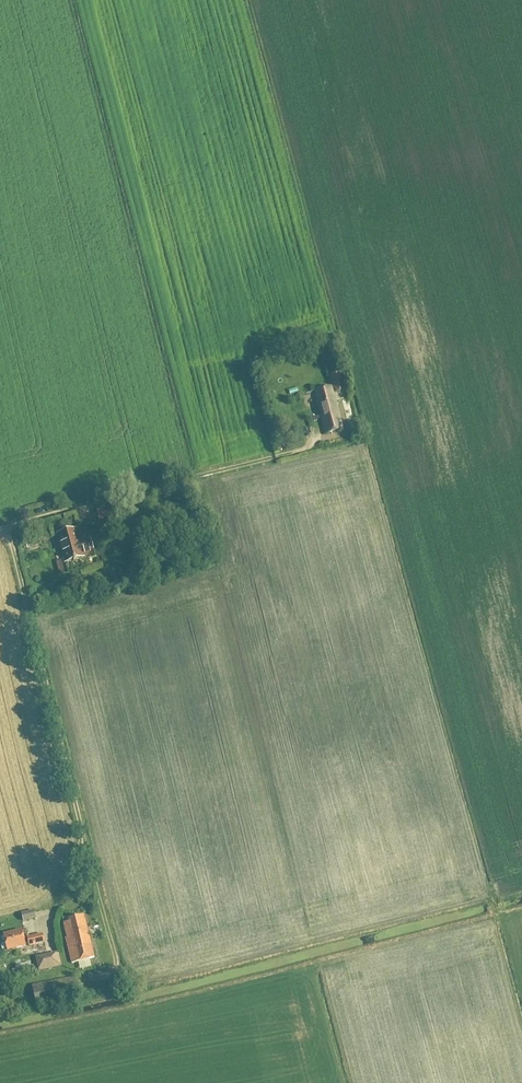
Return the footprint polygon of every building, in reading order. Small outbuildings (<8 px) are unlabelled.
[(330,375),(335,392),(345,390),(341,372),(330,375)] [(343,428),(331,386),(314,390),(326,433),(343,428)] [(99,520),(111,517),(108,507),(96,509),(99,520)] [(76,529),(57,534),(65,562),(84,557),(84,556),(94,553),(90,538),(79,541),(76,529)] [(34,912),(22,915),(23,923),(35,920),(34,912)] [(68,920),(69,923),(64,924),(67,938),(65,938),(71,964),(94,958),(84,916),(68,920)] [(28,938),(27,934),(23,935),(22,930),(3,935),(7,950),(25,946),(25,945),(28,944),(29,945),(45,942),(43,934),(28,938)] [(44,954),(47,967),(54,965),(53,958),(57,957),(56,951),(44,954)] [(17,984),(25,983),(23,972),(15,973),(17,984)] [(75,977),(32,985),(36,1007),(79,999),(75,977)]
